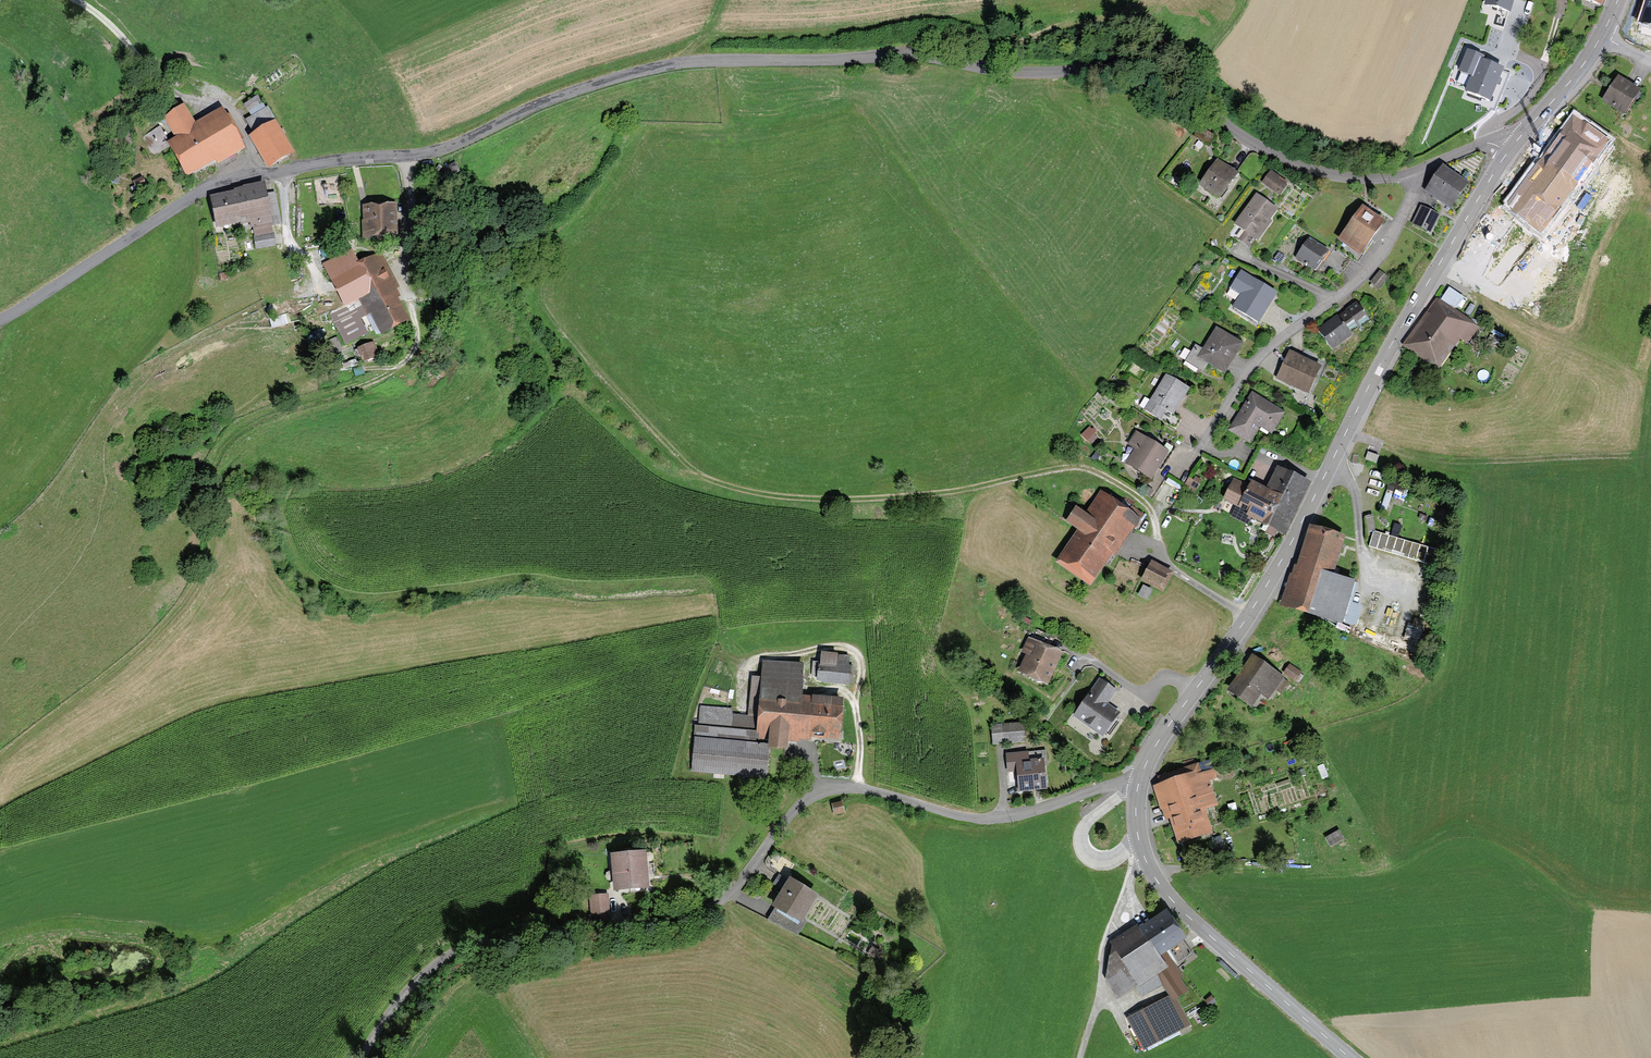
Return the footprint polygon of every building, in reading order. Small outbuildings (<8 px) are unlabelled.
[(1486,3),(1510,9),(1513,0),(1486,0),(1486,3)] [(1640,20),(1650,23),(1650,0),(1646,0),(1640,20)] [(1483,55),(1468,50),(1460,70),(1472,74),(1467,89),(1491,98),(1504,67),(1482,59),(1483,55)] [(1625,112),(1639,89),(1619,76),(1604,99),(1625,112)] [(258,95),(244,103),(251,115),(266,107),(258,95)] [(184,104),(163,116),(175,136),(166,141),(188,176),(215,159),(218,164),(246,147),(241,139),(244,137),(229,113),(227,114),(222,105),(195,122),(184,104)] [(268,106),(266,107),(251,115),(245,119),(253,132),(276,119),(268,106)] [(1608,140),(1575,115),(1509,203),(1542,228),(1608,140)] [(253,132),(248,134),(268,168),(295,152),(276,119),(253,132)] [(158,129),(140,137),(148,153),(166,144),(158,129)] [(1200,184),(1219,197),(1238,172),(1219,158),(1200,184)] [(1444,164),(1425,190),(1450,208),(1469,181),(1444,164)] [(460,176),(454,165),(441,172),(447,183),(460,176)] [(1278,195),(1288,180),(1271,168),(1261,183),(1278,195)] [(143,176),(133,181),(136,188),(146,184),(143,176)] [(234,190),(210,195),(217,227),(240,222),(241,224),(250,222),(256,250),(276,246),(272,226),(274,226),(264,180),(244,184),(244,185),(234,188),(234,190)] [(1279,208),(1257,192),(1234,224),(1244,231),(1239,238),(1251,247),(1256,240),(1258,241),(1272,222),(1270,220),(1279,208)] [(398,236),(397,202),(362,204),(363,237),(398,236)] [(1340,239),(1360,253),(1384,220),(1364,205),(1340,239)] [(1438,214),(1421,206),(1412,222),(1430,231),(1438,214)] [(1296,259),(1312,272),(1324,256),(1308,243),(1296,259)] [(352,248),(322,264),(344,305),(329,313),(345,344),(369,332),(361,318),(366,316),(376,335),(381,333),(382,334),(410,320),(398,297),(401,295),(397,287),(399,286),(381,250),(359,261),(352,248)] [(1259,322),(1278,292),(1241,269),(1228,288),(1240,295),(1233,306),(1259,322)] [(1370,282),(1379,289),(1389,277),(1380,270),(1370,282)] [(1441,299),(1407,350),(1433,367),(1456,334),(1462,339),(1474,322),(1441,299)] [(1356,302),(1339,315),(1352,332),(1369,318),(1356,302)] [(1353,334),(1352,332),(1339,315),(1338,314),(1318,329),(1333,349),(1353,334)] [(1204,370),(1208,363),(1226,374),(1245,342),(1216,325),(1203,347),(1196,343),(1186,360),(1204,370)] [(364,364),(378,360),(373,345),(359,349),(364,364)] [(1307,394),(1322,364),(1290,349),(1275,378),(1307,394)] [(1173,414),(1189,387),(1165,373),(1144,408),(1162,419),(1167,410),(1173,414)] [(1252,392),(1229,431),(1250,444),(1260,427),(1271,434),(1285,411),(1252,392)] [(1152,479),(1170,449),(1136,429),(1126,445),(1132,449),(1124,462),(1152,479)] [(1285,533),(1310,481),(1277,466),(1266,488),(1252,481),(1249,486),(1234,479),(1223,500),(1236,506),(1231,516),(1247,524),(1251,516),(1269,525),(1266,531),(1275,536),(1278,530),(1285,533)] [(1190,479),(1187,487),(1198,490),(1201,482),(1190,479)] [(1116,554),(1141,519),(1102,492),(1087,514),(1078,507),(1069,521),(1080,529),(1058,561),(1090,584),(1112,552),(1116,554)] [(1346,535),(1310,525),(1289,576),(1280,606),(1341,624),(1355,579),(1333,572),(1346,535)] [(1373,530),(1369,546),(1425,563),(1430,547),(1373,530)] [(1141,581),(1163,592),(1173,571),(1152,561),(1141,581)] [(1027,653),(1018,671),(1047,685),(1064,651),(1030,635),(1022,651),(1027,653)] [(849,684),(851,665),(849,665),(850,656),(838,655),(838,652),(821,651),(818,681),(849,684)] [(840,743),(843,697),(814,695),(813,698),(800,697),(803,663),(762,660),(760,676),(751,675),(748,715),(732,713),(732,708),(701,706),(699,725),(695,725),(692,771),(766,777),(769,745),(787,747),(787,739),(840,743)] [(1246,667),(1228,692),(1252,709),(1262,695),(1259,693),(1267,682),(1246,667)] [(1103,737),(1121,712),(1109,704),(1118,691),(1100,678),(1073,716),(1103,737)] [(993,744),(1025,741),(1023,722),(991,725),(993,744)] [(1017,790),(1047,787),(1045,765),(1048,765),(1047,749),(1005,753),(1008,784),(1017,783),(1017,790)] [(1170,819),(1178,843),(1212,832),(1205,809),(1219,805),(1211,780),(1220,778),(1216,765),(1203,769),(1200,761),(1164,773),(1166,781),(1153,785),(1161,809),(1163,808),(1167,820),(1170,819)] [(1325,838),(1328,848),(1338,844),(1335,834),(1325,838)] [(647,885),(644,852),(612,855),(614,888),(647,885)] [(788,879),(779,874),(774,885),(781,889),(772,906),(775,908),(768,919),(797,934),(807,921),(803,919),(818,894),(790,876),(788,879)] [(593,922),(612,921),(610,894),(592,895),(593,922)] [(1146,963),(1179,943),(1163,918),(1105,954),(1107,982),(1115,998),(1133,987),(1139,994),(1159,984),(1169,998),(1182,991),(1167,967),(1153,975),(1146,963)] [(876,958),(878,954),(869,949),(867,953),(876,958)] [(1126,1019),(1141,1049),(1183,1028),(1168,998),(1126,1019)]
